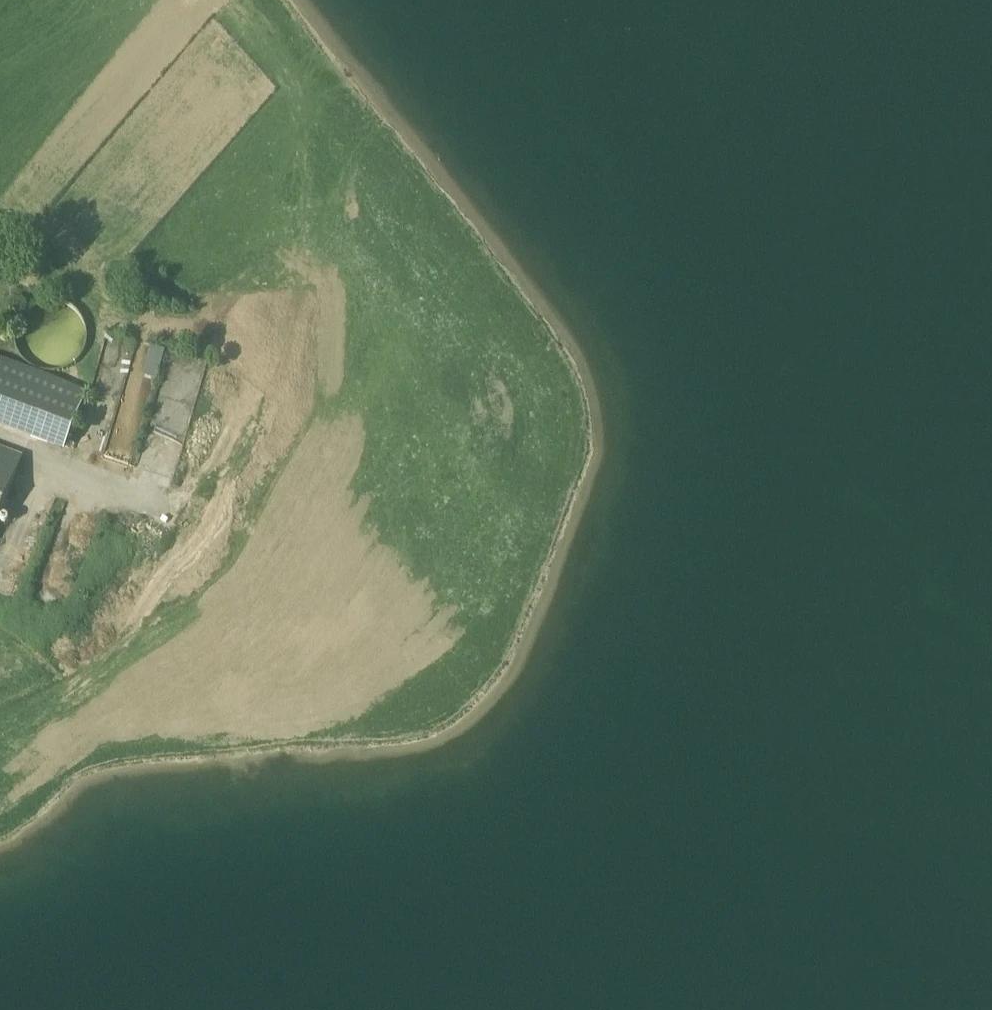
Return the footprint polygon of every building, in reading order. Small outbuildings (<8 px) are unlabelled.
[(86,346),(87,339),(87,332),(85,326),(82,320),(78,314),(73,309),(67,306),(61,303),(54,302),(47,302),(41,304),(34,306),(29,310),(24,315),(20,321),(17,327),(16,333),(15,340),(16,347),(19,353),(22,359),(27,364),(32,368),(38,372),(45,373),(52,374),(59,373),(65,371),(71,368),(77,364),(81,358),(84,352),(86,346)] [(0,360),(0,429),(66,454),(89,395),(0,360)] [(128,373),(120,400),(151,409),(159,382),(128,373)] [(23,459),(0,450),(0,518),(23,459)]
